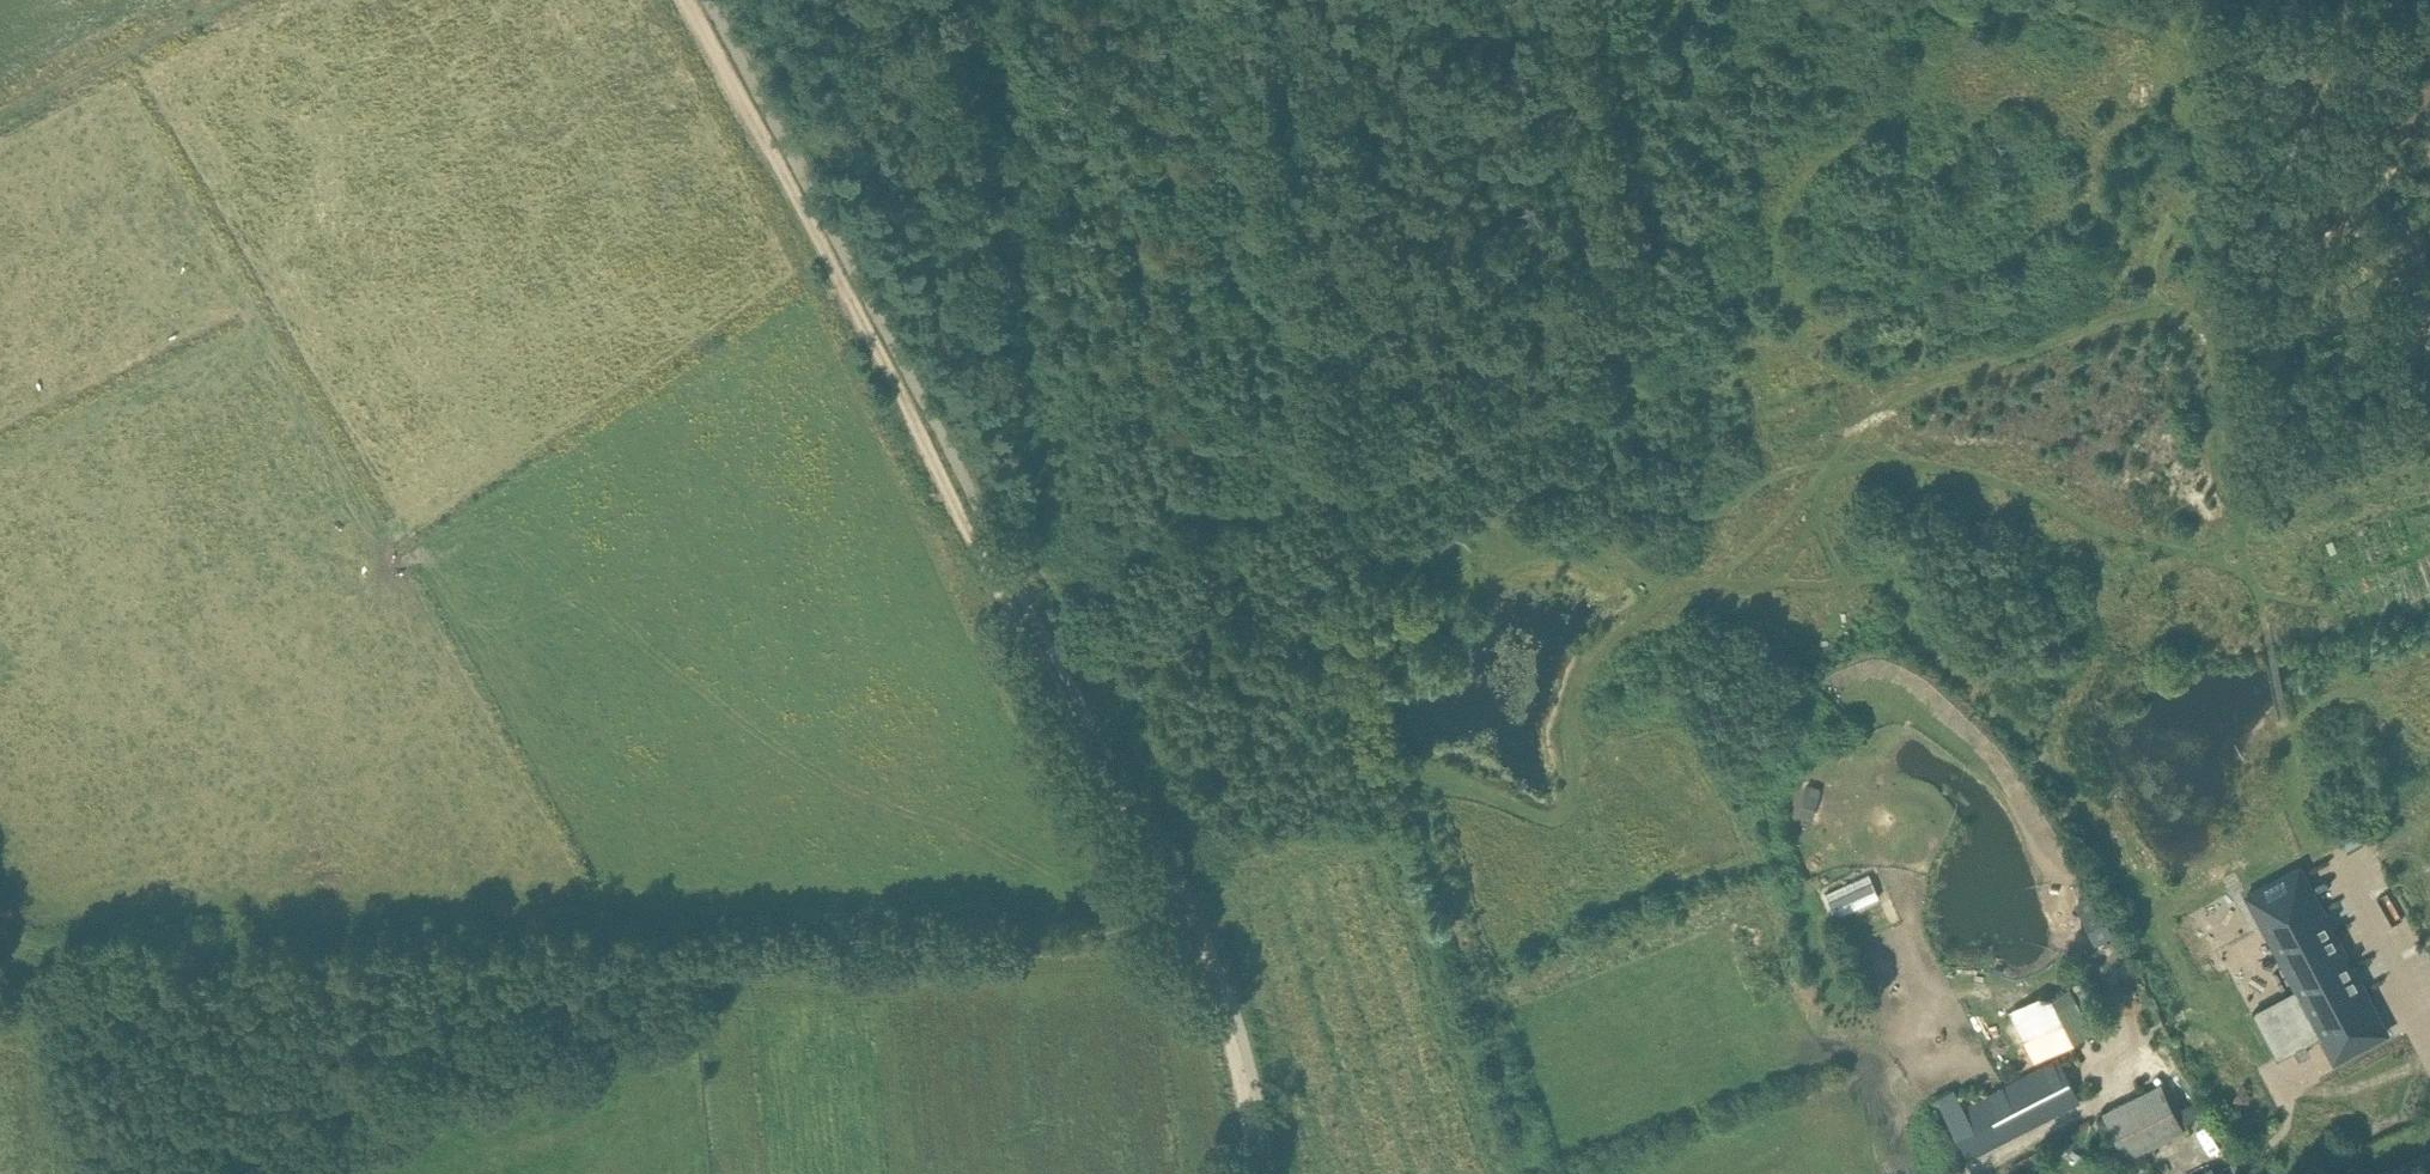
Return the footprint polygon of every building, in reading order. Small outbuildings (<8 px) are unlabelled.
[(2299,866),(2246,894),(2296,988),(2253,1011),(2253,1010),(2251,1011),(2276,1059),(2278,1057),(2295,1047),(2299,1056),(2308,1051),(2304,1043),(2321,1034),(2332,1056),(2334,1060),(2387,1031),(2299,866)] [(2093,893),(2078,901),(2099,941),(2114,933),(2093,893)] [(2053,1054),(2093,1032),(2069,985),(2029,1006),(2053,1054)] [(2223,997),(2203,1008),(2217,1034),(2209,1038),(2216,1052),(2224,1048),(2240,1078),(2256,1069),(2257,1071),(2277,1060),(2276,1059),(2251,1011),(2241,993),(2225,1001),(2223,997)] [(1954,1087),(1937,1096),(1969,1158),(2080,1100),(2058,1057),(1963,1106),(1954,1087)] [(2184,1128),(2179,1119),(2161,1082),(2102,1111),(2125,1157),(2184,1128)]
